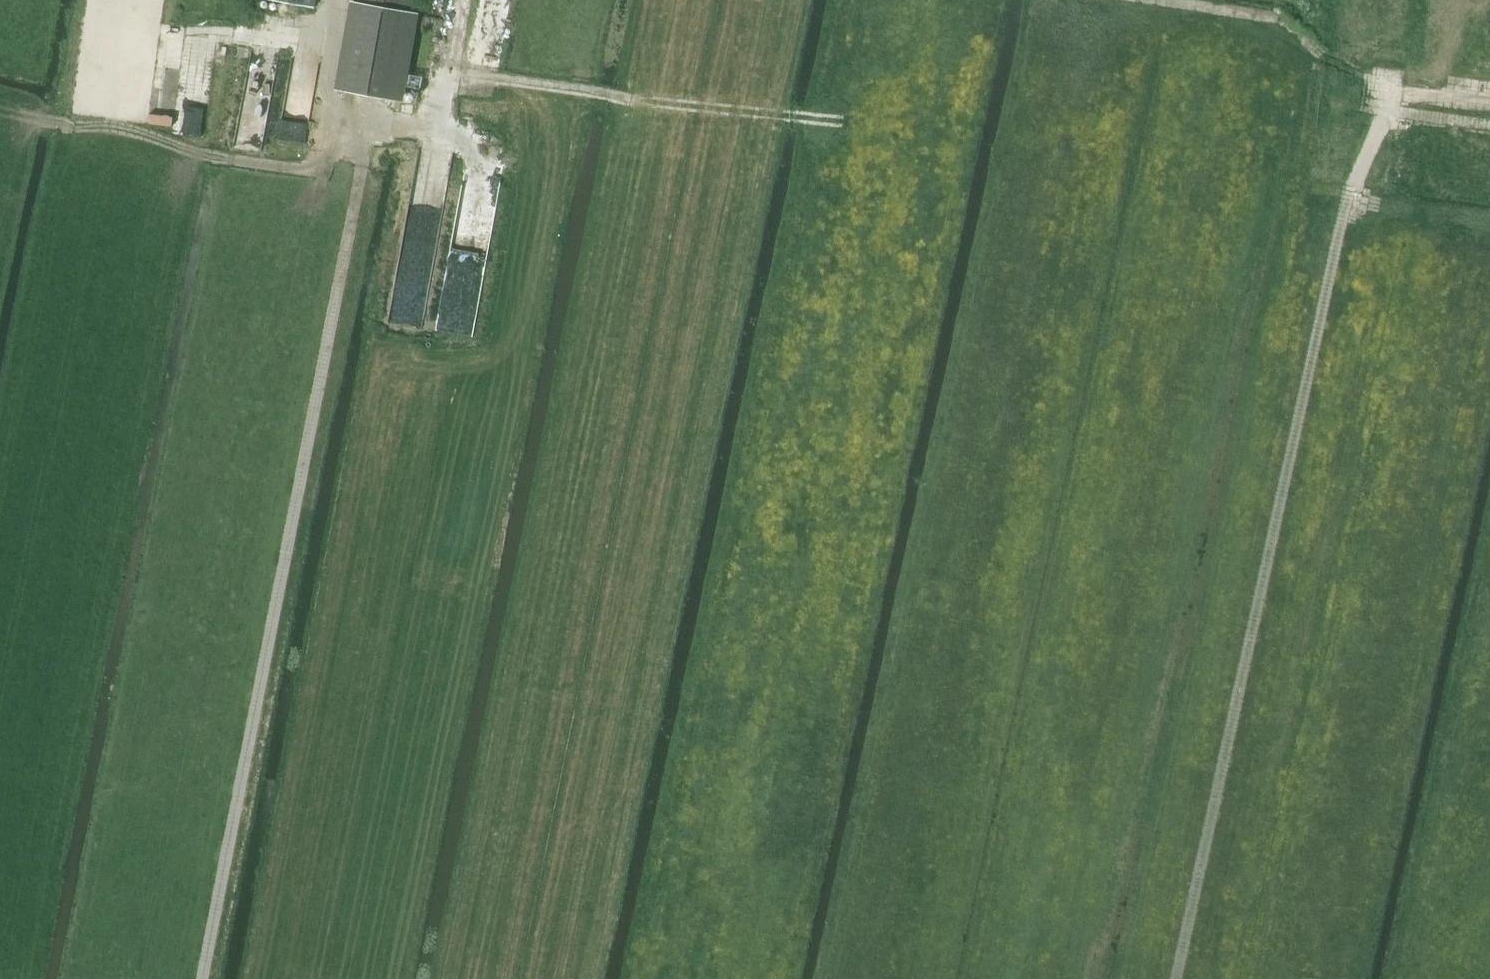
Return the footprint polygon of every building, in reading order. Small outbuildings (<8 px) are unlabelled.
[(414,13),(416,0),(355,0),(355,3),(350,2),(334,91),(403,103),(419,14),(414,13)]
